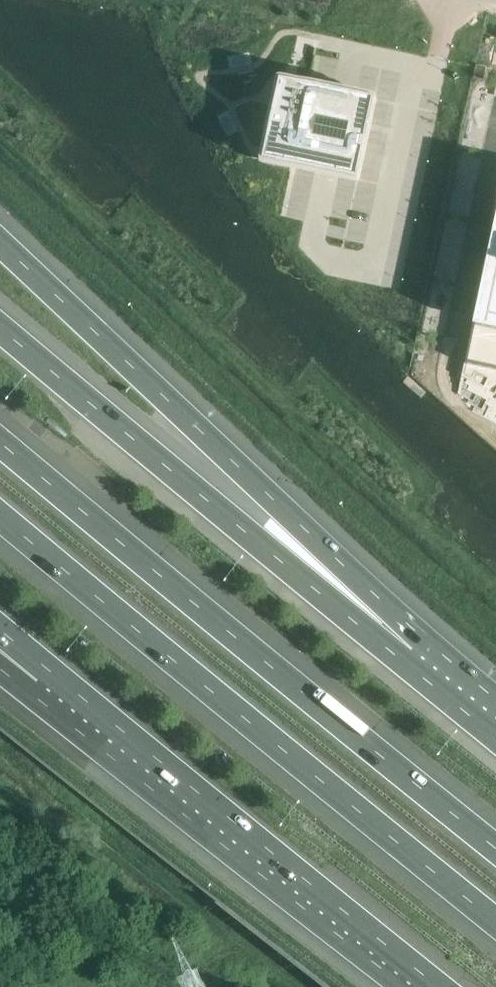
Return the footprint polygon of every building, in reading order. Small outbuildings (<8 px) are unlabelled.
[(279,81),(262,161),(290,167),(356,181),(373,101),(307,87),(279,81)] [(466,361),(495,368),(495,220),(466,361)]
